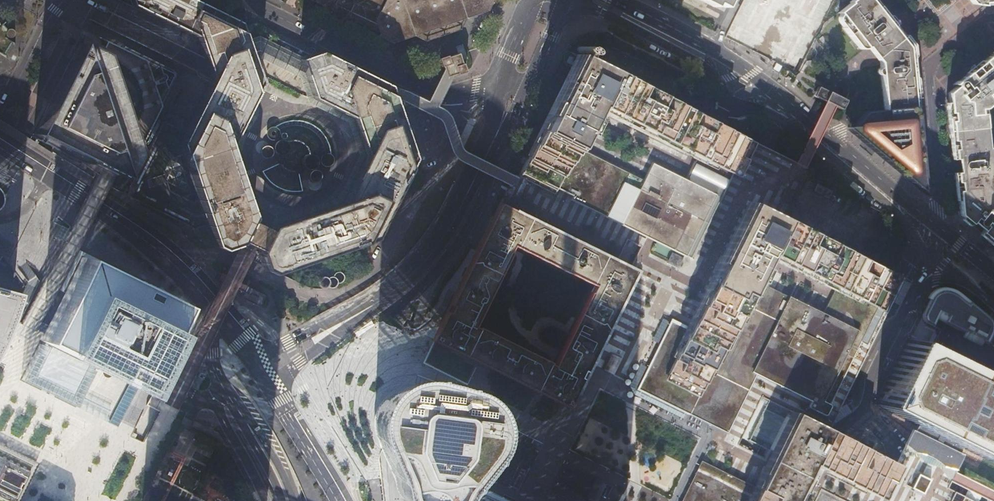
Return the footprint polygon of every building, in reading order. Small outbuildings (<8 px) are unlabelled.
[(212,241),(213,242),(214,247),(223,251),(227,249),(228,249),(239,245),(252,219),(227,148),(249,104),(252,98),(254,94),(256,91),(259,84),(258,79),(254,68),(245,41),(302,69),(312,100),(352,119),(356,131),(358,137),(364,156),(340,204),(270,228),(257,253),(262,267),(262,268),(263,271),(271,274),(274,274),(274,273),(347,249),(374,241),(413,159),(403,129),(394,102),(392,95),(390,92),(389,87),(319,53),(315,54),(314,51),(306,48),(306,44),(297,40),(293,41),(292,40),(288,38),(284,36),(279,34),(275,32),(270,30),(266,28),(262,26),(257,24),(254,25),(247,27),(244,28),(241,29),(239,24),(190,0),(129,0),(131,7),(196,38),(196,39),(200,50),(203,59),(205,66),(209,76),(210,81),(209,82),(209,84),(202,97),(184,133),(163,122),(126,196),(194,229),(207,226),(208,230),(212,241)] [(318,3),(333,10),(332,13),(349,21),(351,18),(382,34),(381,36),(395,43),(418,35),(430,41),(462,29),(469,16),(490,9),(495,0),(319,0),(318,3)] [(735,46),(782,69),(783,66),(788,56),(784,53),(787,47),(762,35),(772,14),(769,7),(768,7),(771,0),(747,0),(731,31),(733,31),(730,37),(729,39),(737,43),(736,44),(735,46)] [(819,3),(822,12),(827,15),(834,0),(821,0),(819,3)] [(917,107),(911,46),(900,32),(879,6),(876,8),(870,0),(853,0),(850,3),(851,4),(840,12),(848,24),(845,28),(859,46),(859,47),(860,47),(861,48),(862,48),(863,48),(864,48),(866,48),(871,44),(876,50),(880,55),(881,65),(886,110),(914,107),(917,107)] [(2,23),(6,20),(5,19),(0,23),(0,54),(7,58),(15,44),(6,38),(7,37),(8,37),(11,36),(12,34),(13,32),(12,30),(11,29),(10,28),(9,28),(6,28),(2,24),(2,23)] [(115,171),(122,174),(131,156),(156,106),(163,91),(172,74),(152,64),(136,56),(122,49),(102,39),(97,37),(92,34),(90,38),(89,41),(87,45),(85,48),(82,55),(74,51),(41,119),(50,124),(44,136),(96,162),(107,167),(115,171)] [(609,45),(607,44),(604,42),(601,42),(598,42),(594,43),(592,44),(589,46),(588,49),(587,52),(587,55),(587,58),(588,61),(590,63),(673,104),(675,104),(677,103),(679,102),(682,99),(683,97),(684,94),(684,91),(684,88),(683,85),(681,82),(678,80),(676,79),(649,65),(609,45)] [(445,70),(447,76),(453,74),(456,73),(454,66),(461,64),(460,61),(457,53),(447,57),(449,64),(443,66),(445,70)] [(438,58),(440,66),(441,67),(443,66),(449,64),(447,57),(447,55),(438,58)] [(519,178),(553,195),(554,192),(555,192),(556,188),(576,149),(593,114),(596,108),(651,135),(696,157),(731,174),(736,164),(748,141),(729,131),(726,130),(720,127),(713,124),(707,121),(673,104),(590,63),(579,58),(552,112),(550,116),(523,171),(519,178)] [(987,66),(982,60),(979,62),(978,62),(976,62),(974,63),(971,65),(971,66),(970,68),(970,70),(967,72),(972,78),(964,84),(962,81),(948,92),(952,126),(953,131),(986,128),(988,141),(985,113),(979,113),(979,108),(983,108),(991,101),(990,99),(993,96),(993,60),(987,66)] [(465,72),(465,71),(462,63),(461,64),(454,66),(456,73),(456,75),(465,72)] [(839,96),(818,86),(816,91),(813,95),(823,100),(828,102),(832,104),(835,105),(841,108),(843,104),(846,99),(839,96)] [(864,112),(852,126),(852,131),(851,132),(853,134),(855,133),(863,140),(861,141),(864,143),(865,142),(873,148),(871,150),(874,152),(875,150),(883,157),(882,158),(884,160),(885,159),(893,166),(892,167),(894,169),(896,168),(904,174),(902,176),(905,178),(906,176),(914,183),(913,185),(915,187),(916,185),(917,185),(924,184),(918,117),(916,117),(914,107),(886,110),(864,112)] [(35,131),(44,136),(50,124),(41,119),(35,131)] [(953,131),(955,158),(966,157),(968,170),(957,172),(961,213),(972,222),(977,216),(987,224),(982,230),(993,240),(993,199),(992,175),(993,175),(993,147),(989,148),(988,141),(986,128),(953,131)] [(94,162),(96,162),(44,136),(41,140),(82,160),(84,161),(86,162),(87,162),(89,162),(91,162),(93,162),(94,162)] [(576,149),(556,188),(573,196),(571,200),(587,208),(615,221),(621,225),(627,227),(644,236),(655,241),(684,255),(689,258),(690,258),(706,226),(721,195),(731,174),(696,157),(684,181),(677,177),(672,175),(651,165),(643,181),(636,178),(608,165),(592,157),(576,149)] [(554,191),(544,186),(543,188),(542,187),(542,188),(541,188),(540,191),(539,193),(539,194),(539,195),(549,200),(550,200),(551,199),(553,195),(554,192),(554,191)] [(836,288),(874,306),(891,272),(860,257),(787,221),(754,205),(751,203),(740,225),(735,236),(727,253),(724,259),(721,264),(696,316),(689,328),(678,351),(672,364),(669,369),(666,375),(675,379),(683,383),(700,391),(703,385),(755,281),(757,275),(760,269),(768,254),(836,288)] [(603,256),(547,228),(505,208),(505,207),(499,205),(498,204),(443,315),(431,339),(432,339),(517,381),(561,403),(567,406),(587,365),(633,271),(628,268),(625,267),(623,265),(620,264),(611,260),(621,265),(616,262),(603,256)] [(261,223),(252,219),(239,245),(248,249),(257,253),(270,228),(261,223)] [(667,262),(666,264),(677,269),(682,258),(672,253),(667,262)] [(83,256),(41,339),(43,340),(94,366),(137,387),(179,304),(83,256)] [(891,272),(874,306),(836,288),(823,314),(789,298),(786,296),(783,295),(755,281),(703,385),(700,391),(683,383),(675,379),(666,375),(669,369),(672,364),(678,351),(689,328),(671,319),(669,322),(659,342),(658,344),(654,353),(653,355),(652,356),(648,365),(636,390),(654,399),(663,403),(671,407),(688,415),(716,429),(719,431),(723,432),(752,372),(769,380),(777,384),(811,401),(824,407),(821,414),(816,423),(826,428),(827,429),(835,413),(857,367),(868,345),(902,278),(900,277),(892,273),(891,272)] [(1,331),(5,320),(6,315),(9,307),(14,292),(0,288),(0,332),(1,331)] [(927,297),(929,298),(930,299),(922,317),(923,320),(924,321),(935,327),(939,321),(984,343),(986,343),(988,342),(993,330),(993,326),(993,323),(992,321),(990,318),(961,294),(958,292),(954,290),(950,289),(946,289),(940,289),(933,292),(929,294),(927,297)] [(669,322),(662,319),(651,341),(658,344),(659,342),(669,322)] [(907,338),(875,404),(915,424),(959,445),(984,457),(993,462),(993,380),(979,373),(928,348),(907,338)] [(43,340),(25,377),(75,403),(94,366),(43,340)] [(610,355),(602,372),(612,377),(620,360),(610,355)] [(383,443),(390,458),(393,466),(394,473),(394,479),(397,485),(400,491),(407,497),(414,500),(441,500),(442,500),(450,496),(454,489),(459,480),(465,472),(475,460),(483,449),(489,442),(492,436),(495,429),(496,422),(495,415),(495,409),(493,401),(489,395),(483,389),(478,384),(470,380),(453,375),(442,373),(432,370),(414,369),(400,372),(393,375),(389,378),(382,384),(378,391),(376,400),(375,412),(376,423),(378,430),(383,443)] [(797,490),(804,476),(810,464),(805,462),(810,451),(812,452),(826,459),(841,466),(881,486),(883,487),(896,462),(893,461),(885,457),(881,455),(874,452),(873,451),(872,451),(860,445),(859,444),(853,441),(849,440),(839,434),(827,429),(826,428),(816,423),(813,422),(794,412),(782,437),(777,448),(774,453),(771,459),(771,460),(767,467),(764,474),(757,488),(750,500),(791,500),(797,490)] [(959,445),(915,424),(906,442),(909,444),(912,444),(915,445),(919,446),(922,448),(926,450),(929,451),(932,454),(935,456),(938,459),(952,461),(959,445)] [(865,441),(863,444),(866,445),(873,448),(873,449),(875,450),(876,450),(878,447),(879,444),(876,443),(869,439),(866,438),(865,441)] [(30,473),(35,462),(0,445),(0,476),(2,473),(7,462),(30,473)] [(757,488),(731,476),(726,473),(701,461),(697,469),(689,485),(681,500),(750,500),(757,488)] [(18,497),(30,473),(7,462),(2,473),(0,476),(0,488),(18,497)] [(601,481),(594,478),(593,480),(591,485),(588,490),(586,495),(585,498),(591,500),(592,498),(593,496),(595,493),(596,491),(597,488),(598,486),(599,483),(601,481)] [(977,497),(952,485),(946,496),(944,500),(975,500),(977,497)] [(18,497),(0,488),(0,500),(16,500),(18,497)]
